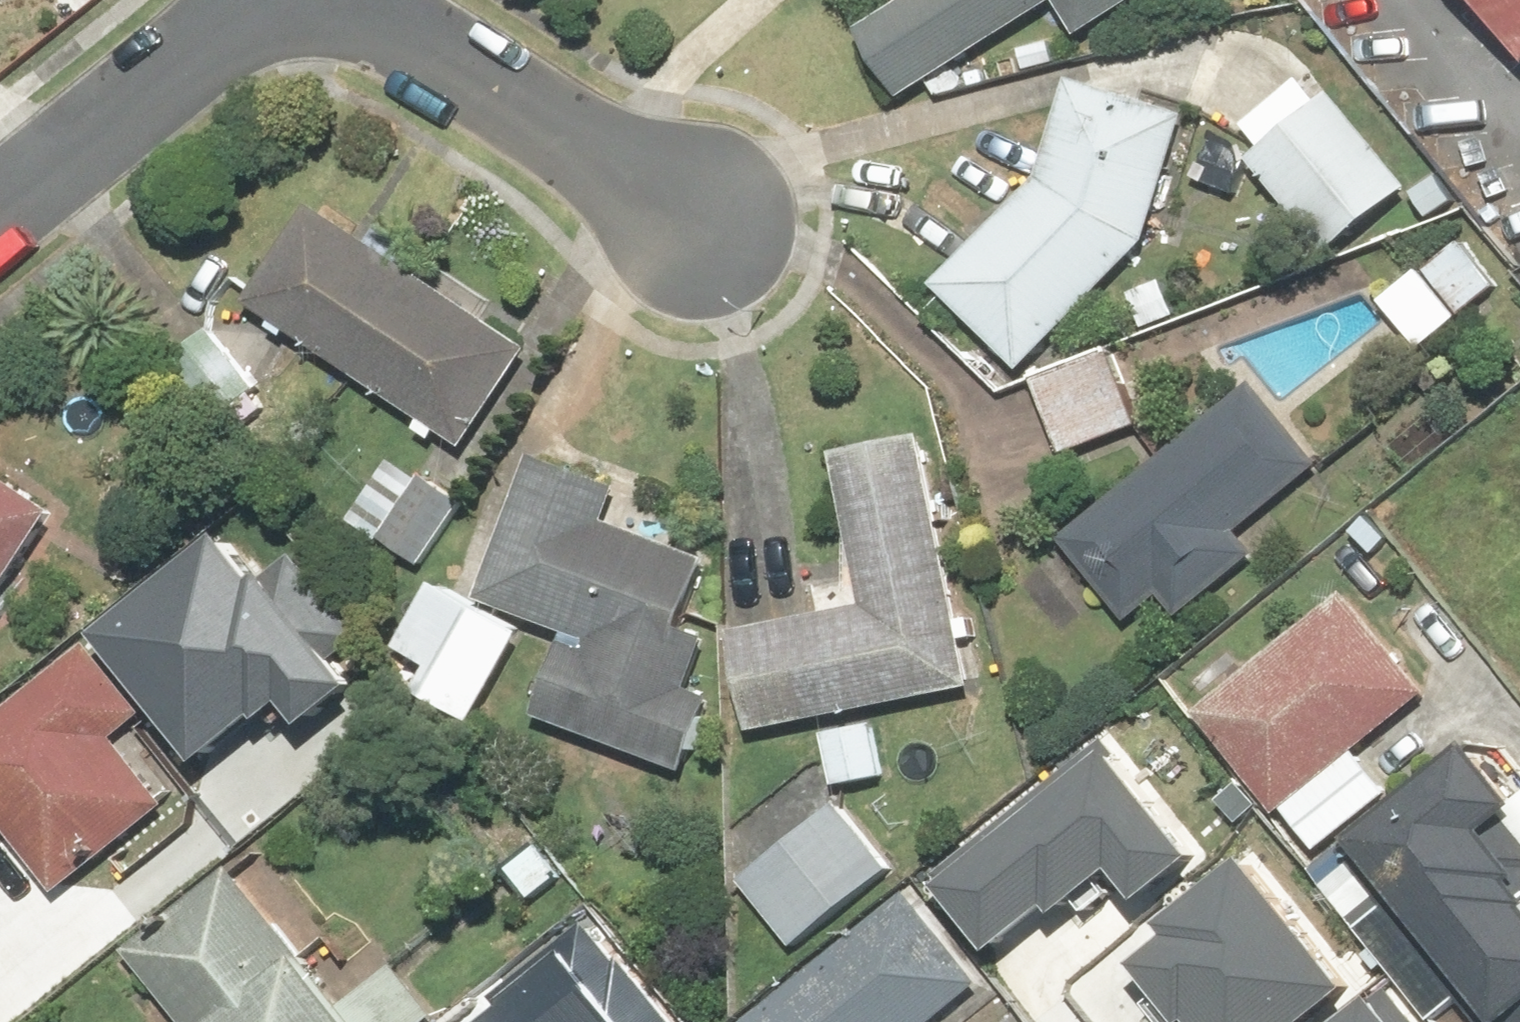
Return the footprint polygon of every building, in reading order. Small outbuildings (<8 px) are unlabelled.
[(863,31),(912,101),(1056,0),(907,0),(863,31)] [(1140,0),(1065,0),(1089,35),(1140,0)] [(1519,32),(1519,0),(1494,0),(1519,32)] [(1072,73),(1046,172),(936,283),(1027,373),(1163,237),(1198,105),(1072,73)] [(1269,152),(1261,159),(1336,249),(1414,184),(1339,93),(1308,119),(1284,91),(1245,123),(1269,152)] [(317,199),(250,296),(472,449),(539,352),(317,199)] [(1505,283),(1463,234),(1386,301),(1428,350),(1505,283)] [(1172,274),(1133,290),(1151,335),(1190,319),(1172,274)] [(219,322),(171,361),(220,422),(268,384),(219,322)] [(1118,353),(1042,381),(1069,456),(1146,429),(1118,353)] [(1247,532),(1326,467),(1255,381),(1063,541),(1135,626),(1173,594),(1189,613),(1263,551),(1247,532)] [(869,605),(738,631),(757,732),(975,689),(926,437),(839,454),(869,605)] [(700,689),(717,638),(696,631),(720,560),(616,525),(629,487),(538,456),(489,601),(573,629),(541,724),(692,775),(719,695),(700,689)] [(392,458),(353,521),(430,569),(469,505),(392,458)] [(65,506),(0,466),(0,609),(65,506)] [(530,633),(440,587),(407,652),(436,667),(422,694),(482,726),(530,633)] [(1326,852),(1396,792),(1365,755),(1436,694),(1350,593),(1203,718),(1289,819),(1294,814),(1326,852)] [(149,710),(94,643),(0,720),(0,822),(61,895),(175,801),(120,734),(149,710)] [(222,752),(194,713),(160,738),(228,830),(295,780),(256,727),(222,752)] [(883,722),(830,731),(840,790),(894,781),(883,722)] [(1112,733),(945,864),(999,933),(1054,890),(1064,901),(1122,856),(1149,890),(1202,848),(1112,733)] [(1354,834),(1400,890),(1377,908),(1446,993),(1478,968),(1517,1016),(1509,1021),(1519,1021),(1519,816),(1516,811),(1519,807),(1519,786),(1478,734),(1354,834)] [(839,802),(746,883),(804,950),(897,869),(839,802)] [(541,836),(505,864),(536,905),(572,877),(541,836)] [(1145,953),(1194,1013),(1202,1007),(1215,1021),(1303,1021),(1358,978),(1256,850),(1175,914),(1183,924),(1145,953)] [(237,869),(130,957),(183,1021),(432,1021),(440,1015),(398,964),(348,1005),(237,869)] [(994,985),(916,889),(753,1021),(949,1021),(994,985)] [(485,1015),(490,1021),(674,1021),(599,926),(485,1015)] [(1349,1021),(1429,1021),(1399,984),(1349,1021)]
